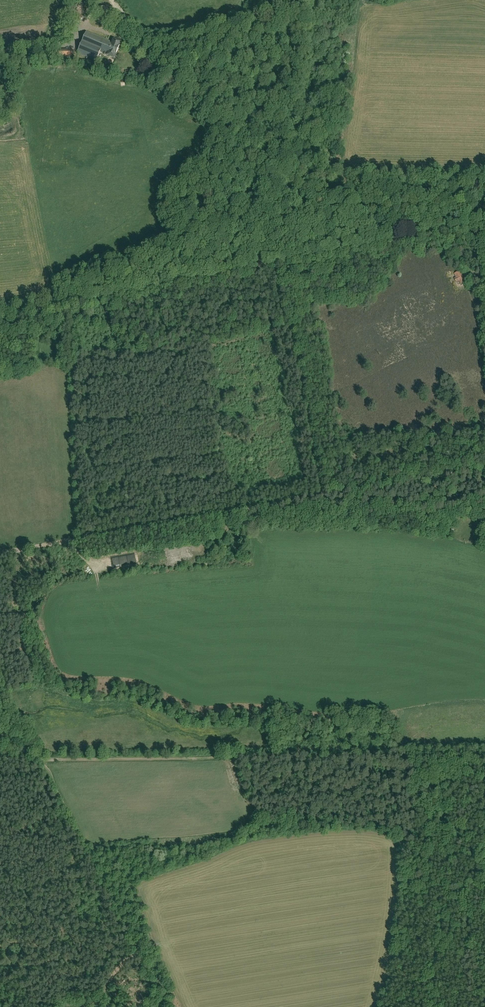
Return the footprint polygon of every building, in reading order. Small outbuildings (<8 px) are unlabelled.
[(102,25),(113,20),(107,6),(96,11),(102,25)] [(80,23),(83,17),(66,7),(62,12),(80,23)] [(87,32),(82,43),(77,53),(96,61),(100,52),(104,54),(114,59),(121,42),(113,39),(111,42),(87,32)] [(461,285),(466,282),(464,279),(464,280),(460,271),(455,274),(456,278),(454,279),(456,283),(459,281),(461,285)]
